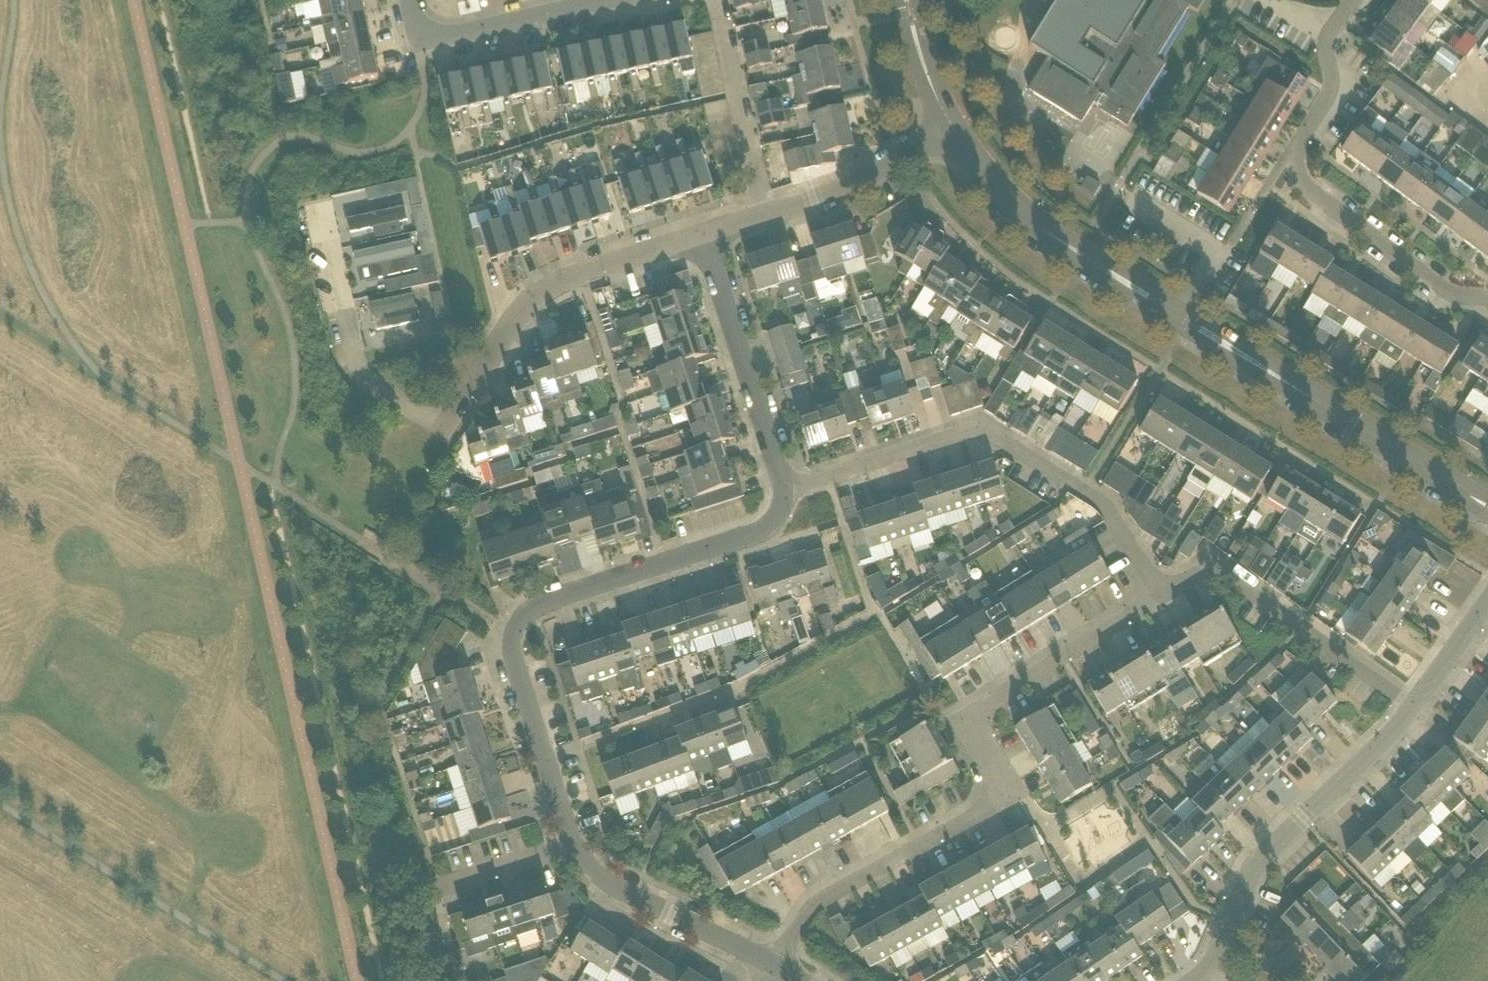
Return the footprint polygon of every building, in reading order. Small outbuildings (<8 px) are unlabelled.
[(362,0),(324,0),(319,1),(322,18),(334,15),(336,19),(365,13),(362,0)] [(758,0),(733,0),(736,10),(760,5),(758,0)] [(789,17),(823,9),(821,0),(786,0),(789,17)] [(1082,123),(1094,104),(1102,108),(1100,110),(1128,127),(1166,65),(1158,60),(1190,8),(1198,13),(1206,0),(1060,0),(1030,48),(1048,59),(1029,90),(1082,123)] [(1423,0),(1390,0),(1389,2),(1418,23),(1431,6),(1423,0)] [(1376,19),(1405,41),(1418,23),(1389,2),(1376,19)] [(794,37),(789,38),(791,47),(823,40),(821,31),(828,30),(823,9),(789,17),(794,37)] [(281,23),(279,12),(270,13),(273,25),(281,23)] [(322,18),(324,27),(328,43),(370,34),(365,13),(336,19),(334,15),(322,18)] [(324,27),(322,18),(310,21),(312,29),(324,27)] [(1385,53),(1392,59),(1405,41),(1376,19),(1363,37),(1385,53)] [(672,63),(673,63),(680,62),(693,59),(691,51),(688,38),(689,38),(686,24),(665,29),(672,63)] [(1470,35),(1479,42),(1487,31),(1478,25),(1474,31),(1470,35)] [(1470,35),(1474,31),(1467,26),(1464,31),(1470,35)] [(651,68),(659,66),(672,63),(665,29),(643,34),(651,68)] [(715,46),(712,33),(689,38),(688,38),(691,51),(715,46)] [(1453,37),(1447,46),(1466,59),(1478,42),(1467,33),(1460,42),(1453,37)] [(374,55),(370,34),(328,43),(328,44),(332,60),(344,58),(345,62),(374,55)] [(629,73),(630,73),(638,71),(651,68),(643,34),(622,39),(629,73)] [(1240,34),(1234,43),(1259,58),(1264,49),(1240,34)] [(279,55),(286,53),(289,52),(287,39),(276,42),(279,55)] [(600,44),(608,77),(617,75),(629,73),(622,39),(600,44)] [(746,58),(770,52),(767,40),(744,46),(746,58)] [(599,98),(612,95),(610,84),(608,77),(600,44),(579,48),(591,102),(599,100),(599,98)] [(694,63),(718,58),(715,46),(691,51),(693,59),(694,63)] [(558,53),(570,107),(591,102),(579,48),(558,53)] [(836,69),(832,48),(798,56),(803,76),(836,69)] [(1448,72),(1457,60),(1442,49),(1433,61),(1448,72)] [(773,64),(770,52),(746,58),(749,69),(773,64)] [(1392,59),(1385,53),(1381,58),(1388,64),(1392,59)] [(336,86),(379,77),(374,55),(345,62),(344,58),(332,60),(334,69),(333,69),(336,86)] [(546,91),(546,92),(554,90),(546,56),(525,61),(532,95),(546,91)] [(720,69),(718,58),(694,63),(697,75),(720,69)] [(1267,84),(1298,103),(1309,84),(1268,59),(1256,79),(1266,85),(1267,84)] [(332,60),(319,63),(321,72),(333,69),(334,69),(332,60)] [(511,99),(525,96),(532,95),(525,61),(503,65),(511,99)] [(1434,95),(1451,76),(1436,64),(1420,82),(1434,95)] [(490,104),(504,101),(511,99),(503,65),(482,70),(490,104)] [(684,81),(681,69),(674,70),(677,82),(684,81)] [(723,81),(720,69),(697,75),(700,87),(723,81)] [(807,97),(841,89),(836,69),(803,76),(807,97)] [(469,109),(483,106),(490,104),(482,70),(461,75),(468,109),(469,109)] [(1219,71),(1215,77),(1227,85),(1231,79),(1219,71)] [(653,75),(656,87),(663,85),(660,73),(653,75)] [(290,74),(277,77),(283,105),(297,102),(312,98),(308,82),(294,85),(291,74),(290,75),(290,74)] [(447,114),(462,110),(468,109),(461,75),(439,80),(447,114)] [(1383,87),(1391,92),(1407,104),(1416,92),(1392,75),(1383,87)] [(632,79),(635,91),(642,90),(639,77),(632,79)] [(1227,85),(1215,77),(1211,84),(1223,92),(1227,85)] [(610,84),(612,95),(613,96),(621,94),(619,82),(610,84)] [(765,83),(749,88),(753,99),(769,94),(765,83)] [(1255,102),(1287,121),(1298,103),(1267,84),(1266,85),(1255,102)] [(1415,111),(1424,118),(1433,105),(1416,92),(1407,104),(1415,111)] [(548,98),(551,111),(557,110),(554,97),(548,98)] [(760,117),(783,112),(781,100),(757,105),(760,117)] [(727,101),(704,107),(707,119),(730,113),(727,101)] [(527,104),(529,115),(537,113),(534,102),(527,104)] [(1255,102),(1244,121),(1275,140),(1287,121),(1255,102)] [(1433,105),(1424,118),(1440,130),(1443,126),(1450,117),(1433,105)] [(506,112),(508,120),(515,119),(513,106),(505,108),(506,112)] [(850,128),(845,107),(811,115),(816,135),(850,128)] [(1192,114),(1204,122),(1208,115),(1196,108),(1192,114)] [(1350,142),(1342,151),(1361,165),(1381,138),(1370,130),(1380,117),(1367,108),(1345,138),(1350,142)] [(485,112),(487,125),(494,123),(492,116),(491,111),(485,112)] [(786,123),(783,112),(760,117),(762,129),(786,123)] [(1453,113),(1450,117),(1443,126),(1450,131),(1454,126),(1457,128),(1454,131),(1462,137),(1470,126),(1453,113)] [(1200,128),(1204,122),(1192,114),(1188,121),(1200,128)] [(1275,140),(1244,121),(1234,114),(1222,132),(1232,139),(1264,159),(1275,140)] [(465,128),(466,129),(473,128),(470,115),(463,117),(465,128)] [(1473,158),(1487,139),(1478,131),(1470,126),(1462,137),(1456,145),(1473,158)] [(834,153),(854,148),(850,128),(816,135),(818,146),(785,154),(789,174),(836,164),(834,153)] [(1174,145),(1185,152),(1192,140),(1179,131),(1171,144),(1173,145),(1174,145)] [(1378,178),(1398,151),(1381,138),(1361,165),(1378,178)] [(1232,139),(1228,146),(1221,158),(1252,177),(1264,159),(1232,139)] [(1487,139),(1473,158),(1487,169),(1487,139)] [(687,151),(684,140),(676,142),(679,154),(687,151)] [(1398,151),(1378,178),(1395,191),(1423,154),(1406,141),(1398,151)] [(1173,145),(1169,152),(1181,159),(1186,152),(1185,152),(1174,145),(1173,145)] [(667,157),(664,147),(656,149),(659,160),(667,157)] [(1169,152),(1165,158),(1177,165),(1181,159),(1169,152)] [(646,164),(643,153),(635,155),(638,167),(646,164)] [(703,154),(690,159),(682,161),(693,194),(714,188),(703,154)] [(1395,191),(1413,203),(1433,177),(1434,177),(1441,168),(1423,154),(1395,191)] [(1154,171),(1168,180),(1177,165),(1165,158),(1163,156),(1154,171)] [(1221,158),(1211,174),(1209,176),(1241,196),(1252,177),(1221,158)] [(626,171),(622,161),(614,163),(617,174),(626,171)] [(681,161),(670,165),(661,168),(672,201),(693,194),(682,161),(681,161)] [(596,164),(589,166),(590,171),(592,178),(600,175),(596,164)] [(661,168),(648,172),(641,174),(651,208),(672,201),(661,168)] [(579,182),(575,170),(568,173),(572,184),(579,182)] [(519,210),(531,242),(552,236),(540,203),(530,172),(522,174),(532,206),(519,210)] [(641,174),(628,178),(620,181),(630,215),(651,208),(641,174)] [(1209,176),(1198,195),(1229,214),(1241,196),(1209,176)] [(572,229),(560,196),(554,177),(547,180),(553,199),(540,203),(552,236),(572,229)] [(1413,203),(1430,216),(1450,189),(1434,177),(1433,177),(1413,203)] [(1094,197),(1101,186),(1087,178),(1080,188),(1094,197)] [(614,216),(603,182),(595,185),(582,189),(593,222),(614,216)] [(418,232),(429,230),(419,186),(388,192),(391,203),(394,203),(395,207),(411,203),(418,232)] [(533,248),(531,242),(519,210),(512,187),(505,189),(509,200),(496,204),(512,255),(533,248)] [(593,222),(582,189),(575,191),(560,196),(572,229),(593,222)] [(1447,229),(1467,202),(1450,189),(1430,216),(1447,229)] [(1465,242),(1485,215),(1467,202),(1447,229),(1465,242)] [(476,250),(486,247),(491,262),(512,255),(496,204),(495,203),(487,205),(493,224),(472,231),(476,250)] [(405,208),(347,220),(350,233),(374,228),(376,239),(402,233),(400,223),(408,221),(405,208)] [(1487,247),(1487,218),(1485,215),(1465,242),(1482,255),(1487,247)] [(854,225),(832,233),(842,266),(844,265),(865,259),(858,239),(854,225)] [(914,267),(937,230),(932,227),(929,232),(923,228),(921,231),(913,226),(895,255),(903,260),(904,264),(899,272),(908,278),(915,267),(914,267)] [(1261,256),(1260,257),(1255,266),(1273,277),(1279,267),(1280,267),(1297,238),(1278,226),(1260,255),(1261,256)] [(438,275),(434,255),(429,230),(418,232),(423,257),(419,257),(423,274),(424,278),(438,275)] [(925,289),(946,256),(950,249),(942,244),(944,241),(938,237),(941,233),(937,230),(914,267),(915,267),(923,272),(923,277),(918,285),(925,289)] [(806,261),(814,284),(825,280),(828,279),(829,283),(848,277),(844,265),(842,266),(832,233),(812,239),(817,257),(806,261)] [(858,239),(865,259),(866,262),(878,258),(871,235),(858,239)] [(1315,250),(1297,238),(1280,267),(1298,278),(1315,250)] [(413,242),(354,254),(358,269),(361,283),(418,271),(415,257),(416,257),(413,242)] [(804,295),(806,303),(818,299),(814,284),(806,261),(796,264),(790,246),(768,253),(779,286),(780,285),(785,300),(804,295)] [(1334,261),(1315,250),(1298,278),(1316,290),(1329,267),(1330,267),(1334,261)] [(747,259),(758,292),(779,286),(768,253),(747,259)] [(964,268),(946,256),(925,289),(934,294),(935,299),(930,307),(936,310),(937,311),(964,268)] [(1331,307),(1349,278),(1330,267),(1329,267),(1316,290),(1312,295),(1331,307)] [(955,307),(961,311),(981,279),(964,268),(937,311),(936,310),(929,321),(939,327),(951,308),(955,307)] [(440,283),(439,276),(438,275),(424,278),(423,274),(385,282),(387,294),(440,283)] [(1349,318),(1367,290),(1349,278),(1331,307),(1324,318),(1342,329),(1349,318)] [(961,311),(948,334),(965,344),(995,298),(987,293),(989,290),(984,286),(986,282),(981,279),(961,311)] [(682,294),(672,297),(651,304),(655,315),(639,321),(642,331),(645,330),(658,325),(695,313),(690,299),(697,297),(692,285),(680,288),(682,294)] [(613,290),(606,292),(610,304),(616,302),(613,290)] [(1367,329),(1385,301),(1367,290),(1349,318),(1367,329)] [(440,337),(442,344),(453,341),(442,292),(431,295),(437,321),(427,323),(431,339),(440,337)] [(413,295),(371,304),(376,331),(421,321),(418,308),(416,308),(413,295)] [(1248,317),(1253,310),(1230,296),(1225,303),(1248,317)] [(1004,303),(995,298),(965,344),(965,345),(974,351),(975,349),(986,355),(1019,302),(1011,297),(1007,298),(1004,303)] [(863,304),(870,325),(885,321),(878,299),(863,304)] [(1367,329),(1368,330),(1361,341),(1380,353),(1404,313),(1385,301),(1367,329)] [(1023,305),(1019,302),(986,355),(997,362),(1001,357),(1007,361),(1033,321),(1024,316),(1026,313),(1020,309),(1023,305)] [(1248,317),(1260,324),(1266,329),(1271,321),(1262,315),(1264,310),(1263,306),(1257,303),(1253,310),(1248,317)] [(856,308),(842,312),(847,329),(862,324),(856,308)] [(599,313),(608,341),(619,338),(610,309),(599,313)] [(658,325),(665,346),(701,334),(697,320),(702,318),(700,312),(695,313),(658,325)] [(1405,353),(1422,324),(1404,313),(1380,353),(1374,362),(1392,373),(1398,363),(1404,353),(1405,353)] [(888,330),(885,321),(870,325),(873,335),(887,330),(888,330)] [(1271,321),(1266,329),(1285,340),(1289,332),(1271,321)] [(997,390),(985,409),(984,411),(995,417),(1023,373),(1037,381),(1039,377),(1038,377),(1064,335),(1045,324),(1025,356),(1021,353),(998,391),(997,390)] [(1423,364),(1440,335),(1422,324),(1405,353),(1423,364)] [(791,325),(769,333),(772,344),(795,337),(791,325)] [(829,336),(826,325),(816,328),(819,338),(829,336)] [(888,330),(887,330),(895,355),(907,350),(899,327),(888,331),(888,330)] [(598,339),(589,342),(586,331),(564,338),(576,374),(577,374),(606,364),(598,339)] [(1308,344),(1301,340),(1289,332),(1285,340),(1303,351),(1308,344)] [(706,349),(701,334),(665,346),(671,366),(671,367),(695,360),(714,354),(712,347),(706,349)] [(1058,388),(1083,347),(1064,335),(1038,377),(1039,377),(1058,388)] [(1442,374),(1459,347),(1440,335),(1423,364),(1434,371),(1425,386),(1436,393),(1446,377),(1442,374)] [(772,344),(776,356),(799,348),(795,337),(772,344)] [(560,394),(561,398),(582,391),(577,374),(576,374),(564,338),(543,345),(547,359),(555,382),(556,382),(560,394)] [(622,347),(619,338),(608,341),(611,351),(622,347)] [(1481,339),(1463,366),(1459,363),(1450,377),(1461,385),(1470,372),(1481,379),(1487,368),(1487,343),(1481,339)] [(1326,355),(1314,348),(1308,344),(1303,351),(1322,363),(1326,355)] [(1076,400),(1081,390),(1082,391),(1102,358),(1083,347),(1058,388),(1076,400)] [(799,348),(776,356),(779,367),(803,360),(799,348)] [(716,360),(714,354),(695,360),(671,367),(671,366),(650,373),(656,395),(665,393),(702,381),(697,366),(716,360)] [(1322,363),(1340,374),(1344,367),(1326,355),(1322,363)] [(933,358),(921,362),(930,389),(931,389),(942,386),(933,358)] [(1100,402),(1120,370),(1102,358),(1082,391),(1100,402)] [(526,365),(531,379),(539,401),(560,394),(556,382),(555,382),(547,359),(526,365)] [(779,367),(783,378),(806,371),(803,360),(779,367)] [(910,365),(918,388),(922,403),(934,400),(931,389),(930,389),(921,362),(910,365)] [(961,414),(972,410),(965,388),(974,374),(968,376),(954,366),(949,373),(953,387),(952,387),(961,414)] [(1359,386),(1364,378),(1344,367),(1340,374),(1359,386)] [(1481,379),(1473,391),(1487,400),(1487,368),(1481,379)] [(621,382),(633,379),(630,370),(618,373),(621,382)] [(1119,414),(1139,381),(1120,370),(1100,402),(1119,414)] [(809,384),(805,372),(793,376),(797,388),(809,384)] [(985,406),(977,384),(974,374),(965,388),(972,410),(985,406)] [(849,392),(859,422),(870,419),(873,429),(894,423),(883,390),(879,377),(860,383),(861,388),(849,392)] [(1382,390),(1364,378),(1359,386),(1370,393),(1377,397),(1382,390)] [(539,401),(531,379),(510,385),(514,399),(515,399),(522,421),(527,436),(548,429),(539,401)] [(633,379),(621,382),(625,393),(636,389),(633,379)] [(672,414),(685,409),(708,402),(708,401),(702,381),(665,393),(672,414)] [(894,423),(915,416),(905,383),(883,390),(894,423)] [(952,387),(942,390),(951,417),(961,414),(952,387)] [(980,391),(983,400),(993,396),(989,388),(980,391)] [(1395,408),(1399,401),(1382,390),(1377,397),(1383,401),(1395,408)] [(847,426),(859,422),(849,392),(835,396),(838,404),(819,411),(829,444),(851,437),(847,426)] [(692,431),(729,418),(722,397),(708,401),(708,402),(685,409),(692,431)] [(493,405),(497,419),(498,419),(506,443),(507,443),(511,454),(530,448),(527,436),(522,421),(515,399),(514,399),(493,405)] [(1160,400),(1140,432),(1159,444),(1180,411),(1160,400)] [(1411,408),(1399,401),(1395,408),(1407,416),(1411,408)] [(1016,430),(1027,437),(1040,417),(1029,410),(1016,430)] [(819,411),(798,417),(809,450),(829,444),(819,411)] [(1177,455),(1198,423),(1180,411),(1159,444),(1177,455)] [(1432,412),(1428,419),(1446,431),(1451,424),(1432,412)] [(627,428),(638,424),(635,415),(624,418),(627,428)] [(1040,447),(1045,450),(1058,428),(1059,429),(1064,420),(1057,415),(1053,418),(1050,423),(1040,417),(1027,437),(1038,443),(1040,447)] [(615,416),(592,423),(596,435),(618,428),(615,416)] [(722,444),(735,440),(729,418),(692,431),(698,450),(698,451),(722,443),(722,444)] [(467,439),(476,465),(487,461),(497,491),(520,483),(517,473),(516,473),(511,454),(507,443),(506,443),(498,419),(497,419),(477,426),(480,435),(467,439)] [(576,441),(596,435),(592,423),(572,430),(576,441)] [(1196,466),(1216,434),(1198,423),(1177,455),(1196,466)] [(638,424),(627,428),(630,437),(641,434),(638,424)] [(1451,424),(1446,431),(1465,442),(1469,435),(1451,424)] [(1469,435),(1465,442),(1483,453),(1487,446),(1487,436),(1475,427),(1469,435)] [(1053,453),(1065,433),(1059,429),(1058,428),(1045,450),(1049,453),(1053,453)] [(563,445),(575,442),(572,433),(566,436),(561,437),(563,445)] [(1077,440),(1065,433),(1053,453),(1064,460),(1077,440)] [(1235,446),(1216,434),(1196,466),(1196,467),(1189,479),(1207,490),(1215,478),(1235,446)] [(1087,473),(1099,454),(1077,440),(1064,460),(1075,467),(1075,466),(1087,473)] [(682,480),(728,464),(722,444),(722,443),(698,451),(698,450),(685,454),(689,468),(679,471),(682,480)] [(554,448),(558,459),(568,456),(564,445),(554,448)] [(578,462),(593,457),(590,446),(574,451),(578,462)] [(1233,490),(1253,457),(1235,446),(1215,478),(1233,490)] [(538,466),(558,459),(554,448),(535,455),(538,466)] [(640,469),(651,465),(648,457),(637,460),(640,469)] [(1252,502),(1258,493),(1262,496),(1271,482),(1266,480),(1272,469),(1253,457),(1233,490),(1252,502)] [(1004,497),(993,462),(973,469),(984,503),(1004,497)] [(1126,498),(1139,478),(1116,463),(1103,484),(1126,498)] [(696,513),(742,498),(745,497),(741,483),(735,485),(728,464),(682,480),(688,501),(691,499),(696,513)] [(655,476),(651,465),(640,469),(643,479),(655,476)] [(562,467),(551,470),(555,481),(565,478),(562,467)] [(652,538),(653,537),(630,468),(621,471),(626,488),(605,494),(609,505),(620,542),(650,532),(652,538)] [(965,509),(984,503),(973,469),(953,475),(965,509)] [(1271,482),(1262,496),(1287,511),(1306,480),(1287,469),(1276,486),(1271,482)] [(526,470),(517,473),(520,483),(529,481),(526,470)] [(538,487),(555,481),(551,470),(534,476),(538,487)] [(934,481),(945,515),(965,509),(953,475),(934,481)] [(1156,489),(1148,483),(1139,478),(1126,498),(1135,504),(1129,514),(1135,523),(1146,506),(1156,489)] [(1324,492),(1306,480),(1287,511),(1288,512),(1281,524),(1298,534),(1324,492)] [(945,515),(934,481),(914,488),(917,497),(925,522),(926,521),(945,515)] [(647,490),(650,501),(662,498),(659,486),(647,490)] [(533,488),(513,494),(517,506),(537,499),(533,488)] [(584,501),(580,488),(560,495),(563,505),(563,506),(574,542),(595,535),(595,536),(584,501)] [(1323,534),(1342,503),(1324,492),(1298,534),(1317,546),(1324,534),(1323,534)] [(517,506),(513,494),(507,496),(510,507),(517,506)] [(595,536),(595,535),(599,549),(620,542),(609,505),(605,494),(584,501),(595,536)] [(917,497),(897,503),(908,538),(929,531),(926,521),(925,522),(917,497)] [(477,517),(497,512),(493,501),(482,504),(481,500),(473,502),(477,517)] [(897,503),(879,509),(890,543),(908,538),(897,503)] [(1323,534),(1324,534),(1342,546),(1361,515),(1342,503),(1323,534)] [(554,549),(574,542),(563,506),(541,513),(545,525),(546,525),(554,549)] [(1152,538),(1164,517),(1146,506),(1135,523),(1141,531),(1152,538)] [(860,518),(848,522),(856,549),(868,545),(869,550),(890,543),(879,509),(859,516),(860,518)] [(1063,517),(1058,510),(1048,516),(1052,523),(1063,517)] [(1386,516),(1378,511),(1361,539),(1368,544),(1386,516)] [(1048,516),(1037,523),(1030,527),(1034,534),(1041,530),(1052,523),(1048,516)] [(1176,524),(1164,517),(1152,538),(1163,545),(1176,524)] [(1216,517),(1203,538),(1214,545),(1227,524),(1216,517)] [(1010,521),(999,528),(1004,536),(1015,529),(1010,521)] [(525,532),(536,569),(558,562),(554,549),(546,525),(545,525),(525,532)] [(1034,534),(1030,527),(1011,538),(1016,546),(1034,534)] [(1456,560),(1409,530),(1395,549),(1404,556),(1398,564),(1397,565),(1426,586),(1439,568),(1447,573),(1456,560)] [(516,576),(536,569),(525,532),(504,539),(516,576)] [(1191,532),(1179,553),(1190,560),(1202,539),(1191,532)] [(985,537),(975,543),(979,551),(990,544),(985,537)] [(1007,552),(1016,546),(1011,538),(1002,544),(1007,552)] [(504,539),(483,546),(492,574),(487,575),(492,590),(504,586),(502,580),(516,576),(504,539)] [(1249,572),(1261,553),(1266,545),(1256,539),(1251,547),(1252,547),(1241,565),(1249,572)] [(969,557),(979,551),(975,543),(964,550),(969,557)] [(1263,581),(1275,562),(1271,559),(1276,552),(1266,545),(1261,553),(1249,572),(1263,581)] [(1073,558),(1092,589),(1111,577),(1092,546),(1073,558)] [(797,555),(810,597),(814,608),(829,603),(830,607),(840,604),(822,551),(808,556),(806,552),(797,555)] [(1349,558),(1357,563),(1361,557),(1353,552),(1349,558)] [(774,567),(791,620),(800,617),(795,601),(810,597),(797,555),(787,558),(789,562),(774,567)] [(955,555),(945,561),(949,569),(950,568),(960,563),(955,555)] [(1163,563),(1169,568),(1173,562),(1167,557),(1163,563)] [(1073,558),(1054,569),(1073,601),(1092,589),(1073,558)] [(1357,563),(1349,558),(1339,575),(1346,580),(1357,563)] [(1384,582),(1414,603),(1426,586),(1397,565),(1398,564),(1391,559),(1378,577),(1385,582),(1384,582)] [(934,568),(939,576),(949,569),(945,561),(941,564),(934,568)] [(975,561),(964,567),(975,586),(986,579),(975,561)] [(1291,561),(1274,589),(1284,596),(1297,575),(1298,576),(1303,568),(1291,561)] [(970,580),(960,563),(950,568),(955,577),(960,585),(970,580)] [(759,568),(748,571),(762,612),(777,607),(782,622),(791,620),(774,567),(760,571),(759,568)] [(950,568),(949,569),(939,576),(944,584),(955,577),(950,568)] [(1312,574),(1303,568),(1298,576),(1308,582),(1312,574)] [(1054,569),(1037,580),(1056,611),(1073,601),(1054,569)] [(867,579),(878,603),(890,597),(888,592),(880,573),(867,579)] [(1018,634),(1031,626),(1047,616),(1056,611),(1037,580),(1033,573),(1024,578),(1008,588),(995,596),(1018,634)] [(901,576),(905,586),(910,583),(906,574),(901,576)] [(1334,599),(1336,596),(1346,580),(1339,575),(1327,594),(1334,599)] [(1306,581),(1298,576),(1294,582),(1302,587),(1306,581)] [(904,586),(909,594),(919,587),(915,580),(910,583),(905,586),(904,586)] [(1384,582),(1372,599),(1401,621),(1414,603),(1384,582)] [(752,622),(741,588),(721,595),(732,629),(752,622)] [(1018,634),(995,596),(990,589),(972,600),(981,615),(999,646),(1018,634)] [(1338,602),(1334,599),(1327,594),(1318,608),(1329,615),(1338,602)] [(701,601),(712,635),(732,629),(721,595),(701,601)] [(891,597),(890,597),(878,603),(883,610),(894,603),(891,597)] [(1401,621),(1372,599),(1359,617),(1388,638),(1401,621)] [(693,641),(712,635),(701,601),(682,607),(693,641)] [(1218,605),(1204,614),(1189,623),(1180,629),(1199,660),(1203,667),(1213,661),(1227,652),(1242,643),(1218,605)] [(693,641),(682,607),(662,613),(674,648),(674,647),(693,641)] [(1375,656),(1388,638),(1359,617),(1349,610),(1336,629),(1346,636),(1375,656)] [(643,620),(654,654),(655,654),(658,667),(678,661),(674,647),(674,648),(662,613),(643,620)] [(835,628),(831,614),(819,617),(823,632),(834,629),(835,628)] [(981,615),(963,625),(982,656),(999,646),(981,615)] [(908,622),(900,627),(933,681),(941,676),(944,680),(951,675),(967,666),(982,656),(963,625),(959,618),(944,627),(928,637),(921,642),(908,622)] [(461,644),(467,634),(446,620),(439,630),(461,644)] [(634,660),(635,660),(654,654),(643,620),(623,626),(625,635),(634,660)] [(1182,670),(1199,660),(1180,629),(1163,639),(1182,670)] [(455,652),(458,648),(461,644),(439,630),(427,648),(455,652)] [(810,642),(807,633),(797,637),(800,645),(810,642)] [(638,669),(635,660),(634,660),(625,635),(607,641),(618,676),(638,669)] [(1190,683),(1182,670),(1163,639),(1144,651),(1168,689),(1165,690),(1169,696),(1190,683)] [(588,648),(599,682),(618,676),(607,641),(588,648)] [(427,648),(417,664),(421,674),(434,670),(427,648)] [(434,670),(458,662),(455,652),(427,648),(434,670)] [(604,697),(599,682),(588,648),(567,654),(570,663),(558,666),(568,697),(580,693),(584,703),(604,697)] [(1132,658),(1117,667),(1106,674),(1125,704),(1124,705),(1129,713),(1141,705),(1155,697),(1165,690),(1168,689),(1144,651),(1132,658)] [(1279,656),(1270,665),(1276,671),(1285,662),(1279,656)] [(1251,657),(1238,669),(1245,676),(1257,664),(1251,657)] [(431,707),(445,703),(479,692),(479,691),(476,692),(470,671),(462,673),(458,662),(434,670),(421,674),(424,685),(431,707)] [(744,668),(749,676),(760,670),(756,662),(744,668)] [(1267,679),(1276,671),(1270,665),(1261,673),(1267,679)] [(738,682),(749,676),(744,668),(734,674),(738,682)] [(1234,686),(1245,676),(1238,669),(1228,679),(1234,686)] [(1107,715),(1110,714),(1124,705),(1125,704),(1106,674),(1088,685),(1107,715)] [(1337,702),(1313,676),(1297,691),(1321,717),(1337,702)] [(719,680),(707,684),(710,692),(722,688),(719,680)] [(710,692),(707,684),(695,689),(698,697),(710,692)] [(1247,686),(1238,695),(1244,701),(1253,692),(1247,686)] [(1297,691),(1281,706),(1288,713),(1306,732),(1306,731),(1321,717),(1297,691)] [(479,692),(445,703),(451,723),(452,723),(478,715),(484,714),(477,693),(479,692)] [(1068,697),(1077,712),(1086,727),(1091,736),(1100,730),(1095,722),(1086,707),(1077,692),(1068,697)] [(1478,706),(1487,713),(1487,693),(1478,706)] [(668,699),(671,707),(683,702),(680,694),(668,699)] [(1229,715),(1244,701),(1238,695),(1224,708),(1228,712),(1227,713),(1229,715)] [(659,711),(671,707),(668,699),(656,703),(659,711)] [(1215,701),(1206,709),(1212,716),(1219,710),(1220,707),(1215,701)] [(1063,721),(1054,706),(1016,729),(1025,744),(1034,759),(1039,767),(1070,748),(1070,749),(1077,744),(1072,736),(1063,721)] [(1478,706),(1466,723),(1487,738),(1487,713),(1478,706)] [(1224,708),(1223,710),(1220,707),(1219,710),(1212,716),(1206,722),(1212,728),(1227,713),(1228,712),(1224,708)] [(645,717),(642,708),(630,713),(634,721),(645,717)] [(748,742),(735,708),(715,716),(728,750),(748,742)] [(1202,725),(1206,722),(1212,716),(1206,709),(1196,719),(1202,725)] [(618,717),(621,726),(634,721),(630,713),(618,717)] [(1271,727),(1296,754),(1313,739),(1306,731),(1306,732),(1288,713),(1286,714),(1271,727)] [(453,747),(485,737),(478,715),(452,723),(451,723),(446,725),(453,747)] [(709,757),(728,750),(715,716),(696,723),(709,757)] [(960,773),(951,756),(941,740),(932,723),(922,729),(915,718),(884,735),(891,746),(900,763),(909,779),(912,784),(895,794),(901,806),(960,773)] [(1176,718),(1159,728),(1166,741),(1184,730),(1176,718)] [(1247,733),(1281,769),(1296,754),(1271,727),(1271,728),(1263,719),(1247,733)] [(1203,737),(1212,728),(1206,722),(1202,725),(1198,729),(1196,730),(1203,737)] [(694,772),(696,776),(714,769),(709,757),(696,723),(676,730),(679,740),(680,739),(690,764),(691,763),(694,772)] [(1466,723),(1454,740),(1487,764),(1487,738),(1466,723)] [(1223,730),(1216,724),(1212,728),(1219,734),(1223,730)] [(581,741),(593,736),(590,728),(578,733),(581,741)] [(392,733),(395,741),(407,737),(404,729),(392,733)] [(1265,784),(1281,769),(1247,733),(1232,749),(1265,784)] [(1101,740),(1107,751),(1115,746),(1108,735),(1101,740)] [(407,737),(395,741),(397,749),(409,746),(407,737)] [(460,767),(493,756),(493,755),(491,756),(485,737),(453,747),(460,767)] [(679,740),(662,746),(674,780),(693,773),(694,772),(691,763),(690,764),(680,739),(679,740)] [(1148,750),(1153,758),(1167,751),(1162,742),(1148,750)] [(1187,744),(1176,750),(1181,758),(1192,751),(1187,744)] [(643,753),(655,787),(674,780),(662,746),(643,753)] [(1121,757),(1115,746),(1107,751),(1113,762),(1121,757)] [(1039,767),(1050,785),(1081,766),(1070,749),(1070,748),(1039,767)] [(1216,763),(1249,799),(1265,784),(1232,749),(1216,763)] [(1470,774),(1446,749),(1432,762),(1456,788),(1470,774)] [(1153,758),(1148,750),(1142,754),(1146,763),(1153,758)] [(1170,765),(1181,758),(1176,750),(1166,757),(1170,765)] [(860,760),(855,752),(843,759),(847,767),(860,760)] [(636,794),(655,787),(643,753),(624,760),(636,794)] [(466,788),(498,778),(491,757),(493,757),(493,756),(460,767),(466,788)] [(843,759),(828,767),(832,775),(847,767),(843,759)] [(616,802),(630,797),(636,794),(624,760),(603,768),(616,802)] [(1456,788),(1432,762),(1416,778),(1441,803),(1452,814),(1466,801),(1455,789),(1456,788)] [(1200,778),(1209,787),(1234,814),(1249,799),(1216,763),(1200,778)] [(1062,804),(1092,786),(1081,766),(1050,785),(1062,804)] [(1149,768),(1139,774),(1143,782),(1154,775),(1149,768)] [(753,792),(765,788),(776,784),(777,779),(774,770),(760,774),(762,779),(750,783),(753,792)] [(406,775),(408,784),(421,780),(418,771),(406,775)] [(867,773),(854,780),(842,787),(827,795),(831,802),(833,801),(851,834),(863,826),(876,819),(889,812),(867,773)] [(1125,793),(1143,782),(1139,774),(1120,785),(1125,793)] [(808,775),(797,781),(801,788),(812,783),(808,775)] [(473,808),(507,798),(507,797),(505,798),(498,778),(466,788),(473,808)] [(1408,799),(1426,817),(1441,803),(1416,778),(1400,792),(1407,799),(1408,799)] [(421,780),(408,784),(411,792),(423,788),(421,780)] [(801,788),(797,781),(786,787),(790,795),(801,788)] [(1219,828),(1234,814),(1209,787),(1192,803),(1199,810),(1200,809),(1218,829),(1219,828)] [(734,788),(730,790),(722,792),(725,801),(737,797),(734,788)] [(722,792),(717,794),(711,796),(713,804),(725,801),(722,792)] [(769,793),(757,797),(759,805),(771,801),(769,793)] [(747,809),(759,805),(757,797),(745,801),(747,809)] [(473,844),(507,833),(503,822),(512,820),(505,799),(507,798),(473,808),(480,829),(469,833),(473,844)] [(1407,799),(1393,812),(1417,838),(1432,824),(1426,817),(1408,799),(1407,799)] [(696,801),(684,805),(687,813),(698,809),(696,801)] [(814,811),(832,844),(851,834),(833,801),(831,802),(814,811)] [(662,806),(664,813),(666,820),(675,817),(672,809),(670,803),(662,806)] [(675,817),(687,813),(684,805),(672,809),(675,817)] [(1192,865),(1193,866),(1209,851),(1184,824),(1173,813),(1165,805),(1148,821),(1159,833),(1154,836),(1165,851),(1181,875),(1192,865)] [(1200,809),(1199,810),(1184,824),(1209,851),(1225,835),(1219,828),(1218,829),(1200,809)] [(813,854),(832,844),(814,811),(795,822),(813,854)] [(1417,838),(1393,812),(1379,826),(1403,852),(1417,838)] [(419,817),(421,825),(434,821),(431,813),(419,817)] [(434,821),(421,825),(424,833),(436,829),(434,821)] [(795,822),(776,832),(794,865),(813,854),(795,822)] [(657,823),(651,834),(659,838),(664,826),(657,823)] [(1379,826),(1364,840),(1388,866),(1403,852),(1379,826)] [(1028,870),(1046,860),(1029,829),(1011,839),(1028,870)] [(794,865),(776,832),(758,842),(757,843),(775,875),(794,865)] [(653,849),(659,838),(651,834),(645,845),(653,849)] [(708,846),(699,851),(721,891),(730,886),(736,897),(749,889),(762,882),(775,875),(757,843),(758,842),(757,843),(753,835),(740,843),(727,850),(714,857),(708,846)] [(1479,845),(1485,852),(1487,849),(1487,837),(1479,845)] [(1010,880),(1028,870),(1011,839),(993,849),(1010,880)] [(1364,840),(1348,855),(1373,881),(1388,866),(1364,840)] [(1485,852),(1479,845),(1470,854),(1476,860),(1485,852)] [(975,859),(992,890),(1010,880),(993,849),(975,859)] [(975,859),(957,869),(974,900),(992,890),(975,859)] [(1449,873),(1456,880),(1465,871),(1459,864),(1449,873)] [(938,879),(956,910),(974,900),(957,869),(938,879)] [(1447,888),(1456,880),(1449,873),(1441,882),(1447,888)] [(1118,883),(1113,876),(1103,883),(1094,889),(1104,902),(1113,895),(1109,889),(1118,883)] [(956,910),(938,879),(920,889),(924,897),(925,897),(938,920),(939,919),(956,910)] [(1329,887),(1322,881),(1281,919),(1292,930),(1290,933),(1296,940),(1328,910),(1317,899),(1329,887)] [(1425,890),(1417,881),(1411,887),(1419,896),(1425,890)] [(1127,895),(1135,907),(1134,907),(1155,937),(1173,924),(1189,912),(1170,884),(1153,895),(1145,882),(1127,895)] [(557,920),(570,916),(562,892),(550,896),(546,883),(525,890),(524,887),(524,888),(535,922),(556,915),(557,920)] [(1076,894),(1071,886),(1046,903),(1050,911),(1076,894)] [(1420,902),(1426,908),(1442,893),(1436,887),(1420,902)] [(524,890),(504,896),(517,938),(538,931),(535,922),(524,888),(523,888),(524,890)] [(1079,899),(1084,906),(1093,900),(1088,893),(1079,899)] [(517,938),(504,896),(483,903),(483,901),(482,901),(497,947),(498,949),(519,942),(517,938)] [(924,897),(907,907),(924,938),(944,927),(939,919),(938,920),(925,897),(924,897)] [(1065,919),(1084,906),(1079,899),(1060,912),(1065,919)] [(497,947),(482,901),(481,901),(482,904),(461,910),(462,913),(450,917),(461,951),(470,948),(470,949),(473,948),(475,955),(497,947)] [(1359,902),(1350,911),(1356,918),(1362,912),(1365,909),(1360,903),(1359,902)] [(1417,916),(1426,908),(1420,902),(1411,910),(1417,916)] [(1046,903),(1029,915),(1034,922),(1044,915),(1050,911),(1046,903)] [(907,948),(924,938),(907,907),(889,917),(907,948)] [(1137,949),(1138,948),(1155,937),(1134,907),(1116,920),(1121,927),(1122,926),(1137,949)] [(1316,956),(1356,918),(1350,911),(1342,918),(1344,919),(1339,923),(1328,910),(1296,940),(1304,947),(1306,945),(1316,956)] [(1041,925),(1047,932),(1065,919),(1060,912),(1041,925)] [(1356,918),(1363,925),(1369,919),(1362,912),(1356,918)] [(1023,930),(1034,922),(1029,915),(1018,922),(1023,930)] [(889,958),(907,948),(889,917),(871,926),(889,958)] [(1331,977),(1363,947),(1350,934),(1354,930),(1356,931),(1363,925),(1356,918),(1316,956),(1327,967),(1324,969),(1331,977)] [(1105,938),(1126,968),(1143,956),(1138,948),(1137,949),(1122,926),(1121,927),(1116,920),(1100,931),(1105,938)] [(608,935),(590,923),(572,952),(591,964),(610,934),(609,933),(608,935)] [(1047,932),(1041,925),(1031,932),(1036,939),(1047,932)] [(860,948),(870,968),(889,958),(871,926),(853,937),(846,941),(852,953),(860,948)] [(998,945),(1002,943),(1009,939),(1004,931),(993,937),(998,945)] [(610,934),(591,964),(610,975),(613,970),(612,970),(627,947),(609,936),(610,934)] [(991,949),(998,945),(993,937),(982,943),(985,948),(987,951),(991,949)] [(1013,937),(1009,939),(1002,943),(1006,950),(1017,944),(1013,937)] [(1108,980),(1126,968),(1105,938),(1086,951),(1107,980),(1108,980)] [(649,954),(631,942),(632,940),(631,940),(627,947),(612,970),(613,970),(630,980),(632,980),(649,954)] [(1069,963),(1068,963),(1081,980),(1107,980),(1086,951),(1081,942),(1063,954),(1069,963)] [(1006,950),(1002,943),(998,945),(991,949),(995,956),(1006,950)] [(1363,947),(1331,977),(1335,980),(1364,980),(1381,964),(1391,955),(1384,947),(1373,958),(1363,947)] [(957,954),(961,962),(972,956),(968,948),(957,954)] [(1381,964),(1390,974),(1397,967),(1404,961),(1395,952),(1391,955),(1381,964)] [(649,954),(632,980),(657,980),(667,965),(649,954)] [(961,962),(957,954),(946,960),(950,968),(961,962)] [(921,974),(925,980),(926,980),(943,972),(934,957),(926,961),(930,969),(921,974)] [(550,965),(547,958),(526,965),(531,980),(539,980),(550,965)] [(968,965),(972,972),(981,967),(977,960),(968,965)] [(667,965),(657,980),(683,980),(686,977),(668,965),(669,964),(668,963),(667,965)] [(1054,980),(1081,980),(1068,963),(1050,975),(1054,980)] [(1050,975),(1043,964),(1025,976),(1028,980),(1054,980),(1050,975)] [(526,965),(507,971),(510,980),(531,980),(526,965)] [(972,972),(968,965),(955,972),(959,979),(972,972)] [(689,972),(686,977),(683,980),(704,980),(689,972)]
